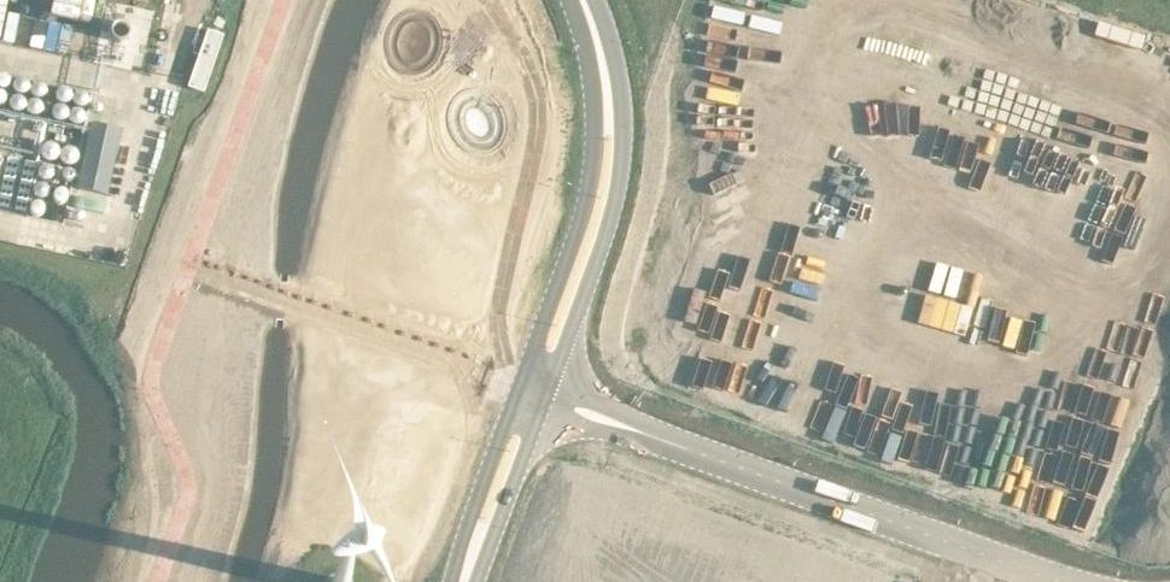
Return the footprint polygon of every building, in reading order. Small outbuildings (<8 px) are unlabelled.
[(107,192),(121,126),(93,120),(78,186),(107,192)]
